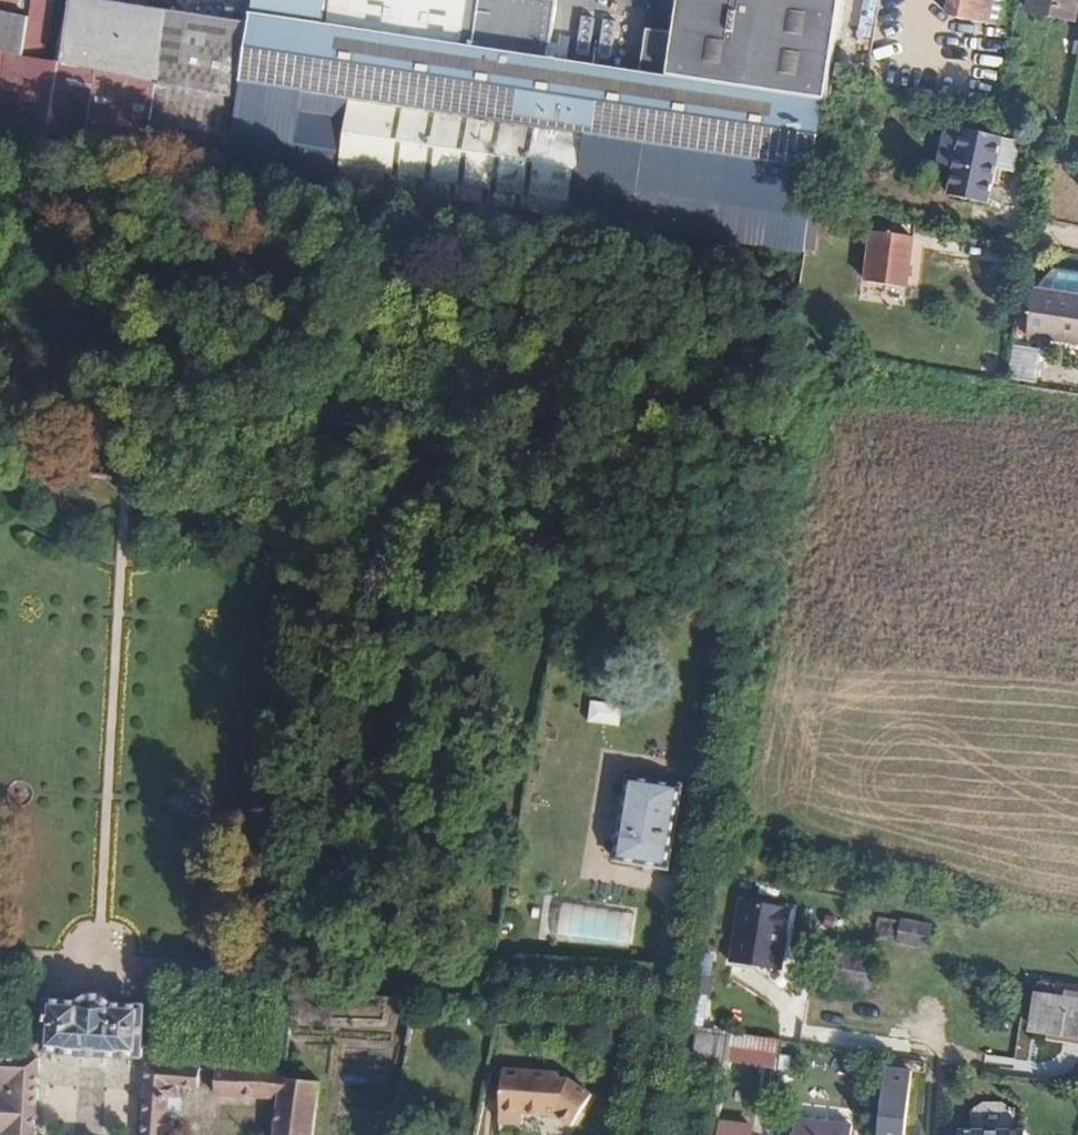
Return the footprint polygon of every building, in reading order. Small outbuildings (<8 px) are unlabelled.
[(18,12),(20,0),(0,0),(0,8),(18,12)] [(46,64),(54,0),(32,0),(30,19),(25,59),(46,64)] [(231,164),(339,181),(341,171),(804,245),(825,102),(797,98),(811,0),(651,0),(645,36),(612,32),(606,68),(462,47),(462,42),(575,59),(582,13),(500,0),(269,0),(267,17),(254,15),(252,24),(240,103),(231,164)] [(254,15),(267,17),(269,0),(256,0),(254,15)] [(950,17),(989,24),(994,0),(953,0),(950,17)] [(1029,10),(1073,19),(1077,0),(1031,0),(1029,10)] [(97,74),(86,142),(146,151),(156,86),(166,14),(86,1),(76,70),(97,74)] [(166,14),(156,86),(240,103),(252,24),(254,15),(242,13),(240,25),(166,14)] [(25,59),(30,19),(0,14),(0,53),(25,59)] [(86,142),(97,74),(76,70),(46,64),(25,59),(0,53),(0,129),(86,142)] [(156,86),(146,151),(231,164),(240,103),(156,86)] [(960,128),(948,194),(989,202),(1001,137),(960,128)] [(873,234),(862,282),(902,291),(912,242),(873,234)] [(1045,288),(1077,294),(1077,270),(1048,267),(1045,288)] [(1044,349),(1047,338),(1077,343),(1077,294),(1045,288),(1036,287),(1028,334),(1044,337),(1042,348),(1044,349)] [(1044,349),(1077,355),(1077,343),(1047,338),(1044,349)] [(1013,346),(1009,379),(1039,383),(1043,349),(1013,346)] [(590,724),(622,726),(623,705),(592,703),(590,724)] [(630,777),(616,861),(670,869),(683,785),(630,777)] [(740,903),(737,925),(788,934),(792,911),(740,903)] [(737,925),(731,966),(776,973),(782,937),(788,939),(788,934),(737,925)] [(903,925),(900,944),(928,948),(932,929),(903,925)] [(782,937),(776,973),(782,973),(788,939),(782,937)] [(712,994),(714,954),(696,953),(694,993),(712,994)] [(869,988),(874,962),(837,957),(832,982),(869,988)] [(691,995),(689,1026),(706,1028),(709,996),(691,995)] [(46,1000),(44,1052),(61,1053),(61,1056),(119,1060),(119,1057),(141,1058),(143,1006),(112,1004),(102,996),(87,996),(82,1002),(46,1000)] [(1030,1029),(1077,1036),(1077,1002),(1036,996),(1030,1029)] [(726,1077),(732,1034),(699,1029),(694,1073),(726,1077)] [(36,1057),(0,1055),(0,1134),(34,1134),(36,1057)] [(143,1134),(163,1134),(172,1134),(173,1122),(169,1121),(169,1100),(178,1100),(178,1088),(198,1090),(199,1067),(145,1064),(143,1134)] [(282,1072),(216,1069),(215,1095),(278,1098),(276,1134),(312,1134),(317,1081),(282,1077),(282,1072)] [(878,1134),(904,1134),(911,1075),(886,1073),(878,1134)] [(558,1078),(507,1075),(504,1115),(498,1115),(497,1126),(521,1126),(521,1117),(556,1118),(572,1128),(590,1097),(569,1086),(558,1086),(558,1078)] [(504,1115),(507,1075),(501,1075),(498,1115),(504,1115)] [(718,1134),(752,1134),(753,1129),(719,1125),(718,1134)]
